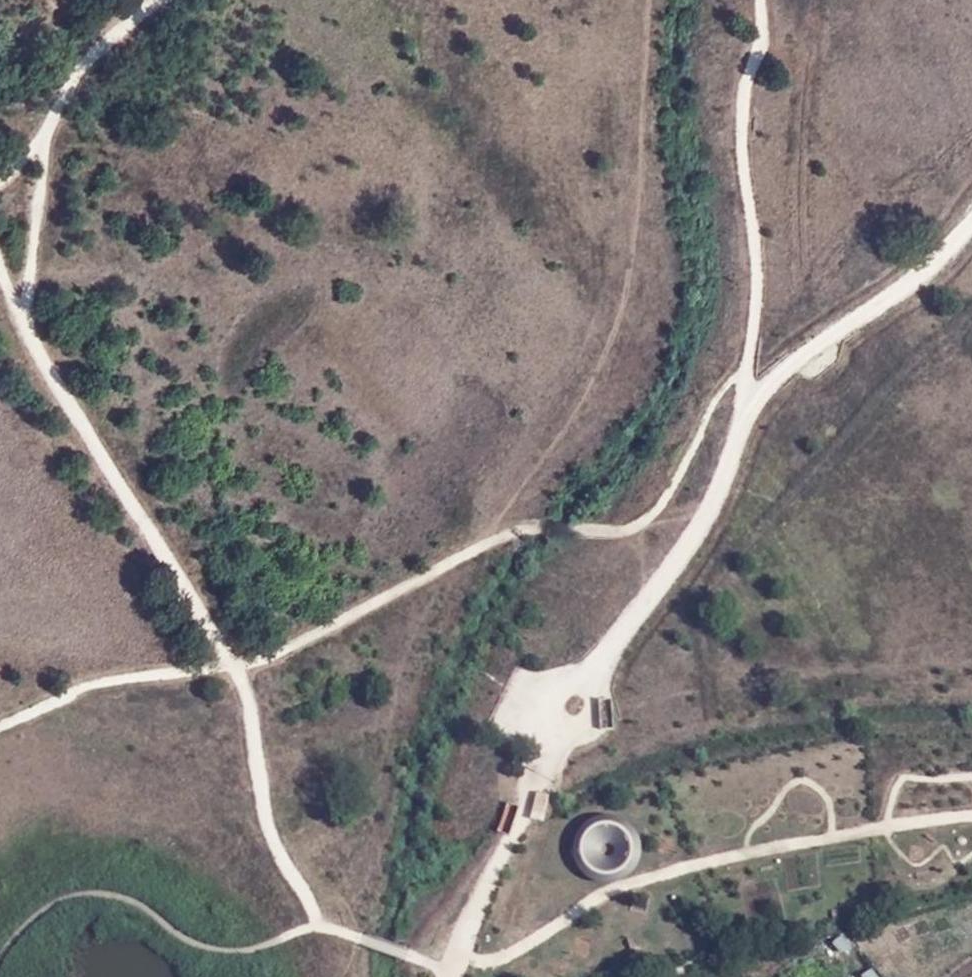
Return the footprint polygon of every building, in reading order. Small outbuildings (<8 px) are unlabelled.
[(582,860),(588,867),(596,873),(606,875),(616,874),(625,869),(631,862),(635,854),(636,845),(634,836),(630,829),(623,823),(615,819),(606,818),(597,820),(590,824),(583,832),(580,841),(579,850),(582,860)]
